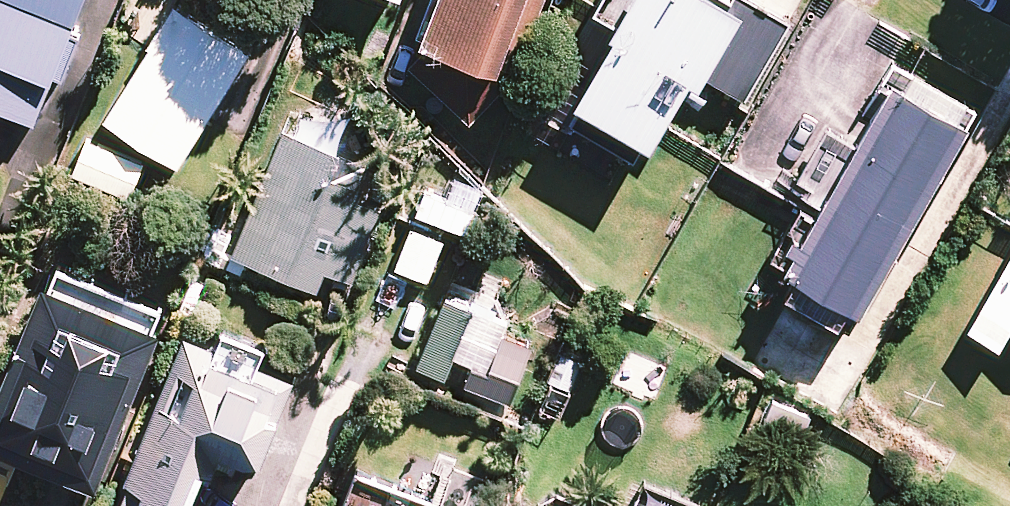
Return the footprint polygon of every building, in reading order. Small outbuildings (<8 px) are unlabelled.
[(57,71),(65,74),(89,17),(81,13),(87,0),(0,0),(0,96),(39,113),(57,71)] [(418,34),(406,64),(466,120),(536,55),(515,32),(524,11),(537,16),(544,0),(432,0),(418,34)] [(744,0),(602,0),(597,9),(622,22),(579,100),(653,141),(693,68),(744,96),(785,23),(744,0)] [(250,50),(178,5),(107,119),(179,164),(250,50)] [(858,115),(869,122),(857,143),(827,126),(793,185),(812,196),(776,259),(787,266),(797,271),(786,291),(799,299),(794,307),(822,323),(827,314),(846,325),(857,305),(863,309),(971,119),(895,76),(887,91),(875,84),(858,115)] [(333,97),(303,111),(295,132),(287,128),(235,252),(318,287),(326,267),(354,279),(388,196),(372,189),(381,168),(346,153),(365,111),(333,97)] [(144,162),(89,139),(80,161),(135,184),(144,162)] [(484,184),(456,173),(447,197),(426,190),(418,211),(467,230),(484,184)] [(443,240),(412,228),(397,268),(429,279),(443,240)] [(970,328),(999,345),(1009,327),(1009,260),(970,328)] [(54,265),(0,395),(0,444),(100,486),(171,313),(54,265)] [(511,400),(536,342),(504,328),(508,321),(448,295),(418,366),(446,378),(456,355),(476,363),(468,382),(511,400)] [(227,332),(220,350),(187,336),(118,505),(186,505),(211,444),(259,463),(293,380),(253,363),(261,346),(227,332)] [(592,352),(566,341),(549,383),(575,394),(592,352)]
